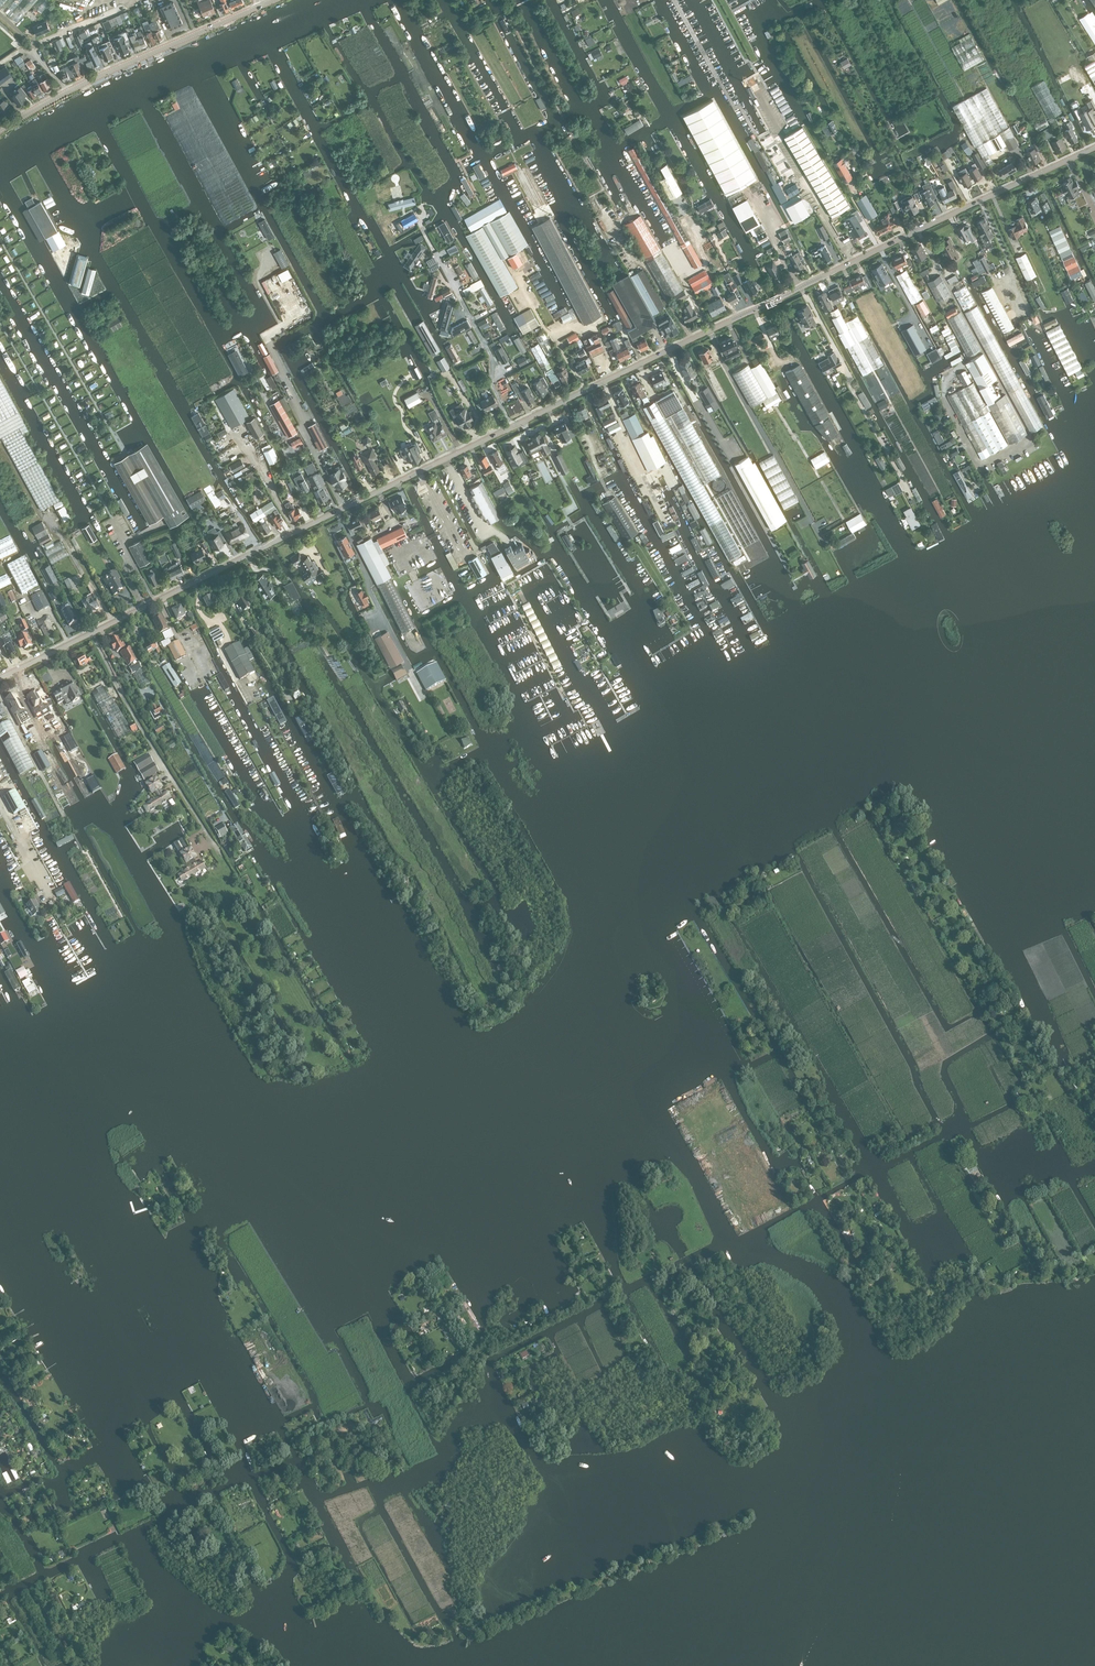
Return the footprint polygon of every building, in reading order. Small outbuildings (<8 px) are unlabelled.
[(48,0),(0,0),(0,11),(24,33),(51,2),(48,0)] [(74,11),(80,15),(91,0),(83,0),(80,4),(77,2),(74,7),(76,9),(74,11)] [(201,9),(198,10),(197,12),(198,14),(200,15),(203,14),(203,16),(210,12),(211,14),(215,12),(210,0),(197,0),(201,9)] [(222,3),(216,6),(218,9),(221,8),(223,12),(229,10),(226,3),(227,2),(226,0),(220,0),(222,3)] [(231,0),(229,1),(232,9),(238,6),(235,0),(230,0),(231,0)] [(173,2),(160,7),(170,29),(183,23),(173,2)] [(574,15),(583,11),(581,5),(571,10),(574,15)] [(127,12),(120,14),(122,20),(129,17),(127,12)] [(1089,13),(1079,19),(1094,44),(1094,23),(1089,13)] [(123,24),(120,15),(116,16),(109,19),(112,27),(119,24),(119,25),(123,24)] [(510,31),(503,18),(499,20),(506,33),(510,31)] [(103,23),(106,30),(112,27),(109,20),(103,23)] [(157,41),(163,38),(159,29),(161,28),(157,20),(150,24),(154,32),(153,33),(157,41)] [(33,27),(37,36),(50,30),(46,21),(33,27)] [(150,44),(155,42),(150,30),(151,29),(149,24),(148,21),(144,23),(144,26),(145,26),(147,32),(149,31),(149,32),(146,34),(150,44)] [(139,28),(134,30),(142,48),(147,45),(139,28)] [(85,29),(79,32),(82,39),(88,36),(85,29)] [(142,48),(134,30),(128,33),(130,39),(132,38),(137,50),(142,48)] [(129,39),(126,31),(118,34),(119,36),(113,39),(114,41),(116,45),(115,45),(116,46),(118,50),(119,49),(121,53),(121,54),(129,50),(128,46),(125,41),(129,39)] [(84,44),(79,34),(75,36),(80,46),(84,44)] [(586,38),(589,46),(596,43),(593,35),(586,38)] [(74,47),(70,36),(66,38),(70,48),(74,47)] [(965,70),(984,60),(971,36),(952,47),(965,70)] [(12,43),(17,48),(21,43),(16,38),(12,43)] [(62,50),(58,40),(54,42),(55,46),(54,47),(56,50),(57,49),(58,52),(62,50)] [(108,45),(100,48),(105,60),(113,57),(110,50),(113,48),(110,40),(106,42),(108,45)] [(94,49),(93,45),(91,41),(84,44),(86,48),(94,66),(101,63),(97,54),(97,53),(96,53),(95,49),(94,49)] [(591,59),(602,54),(600,48),(588,52),(591,59)] [(1085,67),(1094,84),(1094,52),(1087,57),(1090,62),(1084,65),(1085,67)] [(78,55),(67,60),(69,65),(70,65),(75,76),(79,74),(80,75),(81,74),(82,73),(78,62),(80,60),(80,58),(78,55)] [(24,61),(20,56),(15,59),(18,65),(24,61)] [(80,58),(82,63),(83,63),(86,70),(89,69),(90,70),(95,68),(94,66),(91,60),(87,62),(85,56),(80,58)] [(30,69),(35,65),(31,59),(26,62),(30,69)] [(60,69),(60,71),(61,73),(64,81),(70,79),(69,78),(74,76),(72,71),(71,71),(68,64),(67,64),(65,63),(62,65),(61,67),(60,67),(60,69)] [(0,70),(0,83),(12,75),(5,66),(0,70)] [(44,91),(45,91),(46,91),(48,90),(48,89),(52,87),(47,77),(46,78),(44,74),(40,77),(42,80),(39,82),(44,91)] [(627,75),(619,78),(622,84),(629,81),(627,75)] [(43,92),(35,77),(32,79),(35,84),(33,85),(38,95),(43,92)] [(679,83),(681,87),(692,81),(690,77),(679,83)] [(237,90),(242,87),(237,78),(232,81),(237,90)] [(274,79),(270,81),(275,89),(279,86),(274,79)] [(1031,87),(1040,104),(1049,119),(1062,112),(1044,80),(1031,87)] [(31,86),(26,89),(28,91),(27,91),(31,98),(36,96),(35,94),(36,93),(34,90),(33,91),(32,89),(33,88),(32,85),(31,86)] [(19,91),(12,95),(18,105),(26,100),(22,94),(25,93),(23,89),(21,86),(18,88),(19,91)] [(755,98),(756,97),(750,87),(748,88),(755,98)] [(987,165),(993,162),(983,142),(1000,133),(1004,142),(1014,136),(1009,127),(1008,127),(986,88),(953,106),(975,147),(976,146),(987,165)] [(536,100),(543,114),(548,112),(540,97),(536,100)] [(0,102),(0,110),(2,114),(10,109),(5,99),(0,102)] [(1073,109),(1079,121),(1083,119),(1083,120),(1084,120),(1085,123),(1086,124),(1086,125),(1086,126),(1087,126),(1088,128),(1089,127),(1091,126),(1092,126),(1093,126),(1093,125),(1094,124),(1094,113),(1094,112),(1094,113),(1093,111),(1094,110),(1094,106),(1091,99),(1086,102),(1090,108),(1085,111),(1085,110),(1084,111),(1082,112),(1078,107),(1073,109)] [(713,100),(707,104),(684,116),(726,194),(755,178),(713,100)] [(1038,131),(1049,125),(1044,117),(1033,123),(1038,131)] [(640,120),(625,129),(628,134),(643,125),(640,120)] [(1067,129),(1065,130),(1072,143),(1078,140),(1073,130),(1074,130),(1070,121),(1064,124),(1067,129)] [(827,125),(832,133),(837,130),(833,122),(827,125)] [(1016,124),(1012,126),(1016,134),(1020,131),(1016,124)] [(785,137),(833,217),(850,206),(803,126),(785,137)] [(1045,139),(1052,135),(1054,134),(1050,127),(1041,131),(1045,139)] [(594,131),(601,144),(605,142),(598,129),(594,131)] [(1000,133),(983,142),(989,154),(1006,145),(1000,133)] [(1055,140),(1052,141),(1057,152),(1067,148),(1061,137),(1059,138),(1057,133),(1054,134),(1052,135),(1055,140)] [(1019,144),(1014,136),(1004,142),(1006,145),(1009,150),(1019,144)] [(759,151),(752,138),(748,141),(754,153),(759,151)] [(953,139),(940,147),(943,151),(956,143),(953,139)] [(969,155),(973,152),(966,141),(961,145),(969,155)] [(1034,148),(1026,152),(1031,163),(1041,159),(1036,150),(1040,148),(1037,141),(1032,144),(1034,148)] [(628,150),(694,268),(702,264),(636,146),(628,150)] [(853,150),(848,152),(852,160),(857,157),(853,150)] [(769,169),(759,151),(755,154),(764,171),(769,169)] [(980,169),(986,166),(982,158),(981,158),(977,152),(972,155),(980,169)] [(525,153),(522,155),(529,168),(532,166),(525,153)] [(1005,165),(1010,173),(1010,174),(1013,172),(1013,171),(1017,168),(1014,163),(1016,162),(1014,157),(1011,159),(1012,161),(1005,165)] [(833,163),(844,182),(853,177),(842,158),(833,163)] [(509,166),(501,170),(503,175),(517,168),(515,163),(513,164),(512,163),(508,165),(509,166)] [(982,176),(975,163),(972,164),(973,167),(969,169),(970,170),(974,178),(975,180),(982,176)] [(682,192),(667,164),(660,167),(665,177),(659,180),(669,199),(682,192)] [(997,167),(995,169),(997,173),(1000,172),(1003,177),(1007,174),(1007,175),(1010,174),(1010,173),(1005,165),(999,169),(997,167)] [(309,168),(303,170),(305,176),(312,174),(309,168)] [(485,189),(490,186),(482,169),(476,172),(485,189)] [(777,183),(769,170),(766,172),(773,185),(777,183)] [(972,182),(971,179),(974,178),(970,170),(968,171),(967,170),(961,173),(962,175),(959,176),(965,186),(972,182)] [(284,181),(282,177),(273,182),(275,186),(284,181)] [(1075,182),(1073,182),(1071,179),(1072,179),(1071,178),(1071,179),(1071,177),(1066,179),(1067,181),(1062,183),(1063,183),(1064,187),(1062,188),(1064,193),(1059,195),(1068,212),(1079,207),(1087,202),(1085,198),(1084,196),(1082,191),(1080,192),(1077,188),(1078,187),(1075,182)] [(462,182),(470,196),(473,194),(466,180),(462,182)] [(958,192),(952,180),(949,182),(953,189),(947,192),(951,199),(953,198),(954,198),(956,197),(956,196),(957,196),(956,193),(958,192)] [(778,182),(777,183),(773,185),(772,185),(781,203),(788,200),(778,182)] [(788,188),(786,189),(790,196),(792,195),(800,191),(795,183),(788,188)] [(951,199),(947,192),(944,184),(938,187),(940,192),(937,193),(941,200),(943,199),(945,202),(951,199)] [(922,191),(930,206),(931,206),(934,205),(934,204),(936,203),(930,193),(934,191),(932,187),(931,186),(926,188),(926,189),(922,191)] [(740,191),(728,198),(729,200),(741,193),(740,191)] [(464,193),(460,196),(467,205),(471,202),(464,193)] [(856,200),(868,220),(877,214),(866,195),(856,200)] [(904,212),(907,210),(910,214),(919,210),(913,196),(910,198),(909,196),(904,199),(906,204),(902,206),(904,212)] [(1049,210),(1046,202),(1040,205),(1038,201),(1039,201),(1037,196),(1032,199),(1026,202),(1029,207),(1028,208),(1032,216),(1037,214),(1035,211),(1036,211),(1037,212),(1042,209),(1043,213),(1049,210)] [(41,201),(36,204),(32,197),(25,201),(29,207),(23,210),(39,241),(46,237),(54,251),(66,244),(59,230),(58,231),(41,201)] [(394,201),(394,202),(388,203),(390,210),(415,204),(414,197),(403,200),(403,199),(394,201)] [(483,225),(483,226),(466,236),(500,297),(518,287),(502,259),(508,255),(528,244),(509,211),(490,222),(489,221),(507,211),(499,199),(464,219),(471,231),(483,225)] [(752,228),(754,227),(760,224),(746,199),(738,203),(752,228)] [(713,205),(710,200),(697,207),(700,213),(713,205)] [(459,221),(462,219),(454,205),(451,207),(459,221)] [(853,230),(850,232),(854,238),(865,231),(858,220),(862,218),(857,210),(851,214),(852,215),(846,219),(853,230)] [(404,219),(408,225),(418,220),(414,213),(404,219)] [(892,228),(891,226),(896,223),(894,218),(891,219),(888,213),(883,216),(884,217),(880,219),(882,223),(887,233),(891,230),(890,229),(892,228)] [(667,298),(668,297),(683,289),(640,215),(624,224),(667,298)] [(1016,234),(1019,232),(1028,228),(1025,221),(1023,216),(1018,218),(1020,224),(1009,229),(1013,238),(1018,236),(1016,234)] [(532,227),(584,325),(602,315),(550,218),(532,227)] [(977,222),(984,235),(980,237),(986,248),(992,245),(988,238),(994,235),(985,218),(977,222)] [(723,221),(717,224),(720,230),(727,226),(723,221)] [(445,222),(439,226),(448,242),(454,238),(445,222)] [(768,237),(763,229),(764,228),(761,223),(760,224),(754,227),(757,233),(756,234),(760,241),(768,237)] [(882,223),(874,227),(876,231),(877,233),(878,232),(879,235),(881,234),(882,235),(887,233),(882,223)] [(820,232),(824,240),(829,237),(823,225),(821,226),(823,230),(820,232)] [(959,230),(963,237),(969,234),(972,238),(974,237),(971,230),(968,231),(966,226),(959,230)] [(1063,261),(1074,256),(1060,226),(1049,231),(1063,261)] [(791,239),(786,229),(779,233),(784,243),(791,239)] [(421,235),(413,240),(416,244),(424,239),(421,235)] [(941,248),(947,258),(953,255),(955,259),(959,257),(949,239),(946,241),(947,244),(941,248)] [(408,258),(408,259),(404,266),(410,270),(415,263),(415,264),(419,259),(418,259),(426,247),(420,243),(412,254),(411,254),(408,258)] [(818,246),(811,249),(814,255),(820,253),(825,262),(829,260),(831,259),(832,258),(825,245),(819,248),(818,246)] [(912,250),(917,261),(927,256),(921,245),(912,250)] [(283,253),(276,257),(283,269),(289,265),(283,253)] [(516,253),(508,258),(514,268),(522,263),(516,253)] [(532,253),(529,255),(534,264),(537,262),(532,253)] [(804,267),(800,260),(797,253),(790,256),(798,270),(804,267)] [(1026,280),(1036,275),(1029,259),(1026,253),(1021,256),(1016,258),(1026,280)] [(78,254),(70,282),(79,284),(85,261),(87,256),(78,254)] [(898,257),(902,265),(907,263),(908,264),(911,262),(909,258),(906,260),(904,254),(898,257)] [(616,262),(613,256),(609,258),(618,274),(622,272),(619,266),(619,265),(617,262),(616,262)] [(991,271),(984,256),(979,259),(986,273),(991,271)] [(1074,256),(1063,261),(1072,279),(1083,274),(1074,256)] [(737,267),(745,263),(744,262),(742,257),(734,261),(737,267)] [(892,260),(895,265),(892,267),(894,270),(897,269),(897,268),(902,265),(898,257),(892,260)] [(984,271),(978,258),(972,261),(979,274),(984,271)] [(772,260),(765,265),(775,283),(783,278),(772,260)] [(473,278),(478,276),(470,262),(466,265),(473,278)] [(874,271),(872,273),(876,280),(878,279),(881,284),(885,282),(886,282),(886,281),(889,280),(890,283),(893,281),(889,274),(888,275),(882,264),(880,265),(879,264),(880,265),(878,266),(876,267),(877,267),(873,269),(874,271)] [(459,265),(455,267),(459,275),(463,273),(459,265)] [(88,268),(82,292),(90,294),(96,270),(90,268),(88,268)] [(665,307),(652,285),(652,286),(642,269),(630,276),(656,323),(657,324),(659,323),(667,319),(662,309),(665,307)] [(542,270),(530,277),(533,282),(545,275),(542,270)] [(688,279),(696,295),(697,296),(714,286),(705,270),(688,279)] [(912,304),(922,298),(906,270),(896,276),(912,304)] [(732,293),(727,296),(731,303),(739,299),(736,294),(739,293),(732,281),(733,280),(728,272),(725,274),(729,282),(727,283),(732,293)] [(737,285),(743,282),(742,282),(738,273),(732,277),(737,285)] [(631,337),(635,335),(656,323),(630,276),(628,274),(612,283),(614,288),(635,324),(635,325),(627,330),(631,337)] [(862,274),(856,277),(862,290),(863,290),(860,285),(865,282),(868,288),(871,286),(867,277),(864,279),(862,274)] [(924,275),(938,302),(951,294),(943,280),(940,275),(931,280),(927,274),(924,275)] [(948,279),(951,285),(959,280),(956,275),(948,279)] [(426,297),(432,299),(438,278),(432,276),(426,297)] [(972,283),(974,287),(986,280),(983,276),(972,283)] [(97,277),(91,299),(97,301),(103,278),(97,277)] [(862,290),(856,277),(850,280),(852,284),(844,288),(847,293),(855,289),(854,288),(857,287),(860,292),(862,290)] [(742,282),(749,294),(757,290),(750,278),(742,282)] [(474,291),(484,286),(480,279),(470,285),(474,291)] [(977,306),(962,280),(956,283),(959,289),(954,292),(965,312),(977,306)] [(1031,283),(1034,289),(1039,287),(1036,280),(1031,283)] [(717,285),(711,288),(715,295),(721,292),(717,285)] [(835,302),(836,302),(840,309),(843,307),(840,300),(844,298),(839,286),(833,288),(835,292),(831,294),(835,302)] [(982,293),(1004,333),(1008,330),(1014,327),(992,286),(986,290),(982,293)] [(484,300),(485,300),(488,305),(493,303),(483,287),(479,289),(482,295),(484,300)] [(444,296),(452,292),(449,288),(442,292),(444,296)] [(627,328),(635,324),(614,288),(606,292),(627,328)] [(1082,302),(1089,300),(1085,290),(1079,292),(1082,302)] [(675,303),(686,297),(683,291),(672,297),(675,303)] [(835,310),(832,305),(826,292),(818,296),(825,309),(829,307),(831,311),(832,311),(832,312),(835,311),(834,310),(835,310)] [(1035,298),(1042,308),(1045,306),(1039,296),(1035,298)] [(720,297),(706,304),(712,316),(726,309),(720,297)] [(920,312),(928,308),(923,300),(916,304),(920,312)] [(455,303),(448,301),(441,328),(447,330),(455,303)] [(686,313),(682,315),(685,322),(697,316),(693,309),(690,302),(682,306),(686,313)] [(1006,357),(977,305),(977,306),(965,312),(993,364),(1006,387),(1031,432),(1043,425),(1018,380),(1006,357)] [(812,326),(816,324),(816,323),(810,313),(811,313),(810,310),(808,306),(803,308),(804,310),(799,313),(803,319),(801,320),(803,322),(802,323),(803,324),(805,326),(810,323),(811,326),(812,326)] [(948,318),(958,312),(955,307),(945,312),(948,318)] [(492,308),(488,310),(497,326),(500,324),(492,308)] [(523,334),(540,325),(530,308),(522,313),(514,318),(519,327),(523,334)] [(554,314),(556,318),(567,312),(565,308),(554,314)] [(564,323),(572,318),(569,312),(561,317),(564,323)] [(947,319),(968,356),(968,357),(981,350),(960,312),(947,319)] [(861,322),(857,316),(845,322),(841,313),(832,318),(840,333),(849,328),(849,329),(861,322)] [(1040,321),(1036,313),(1032,315),(1035,323),(1040,321)] [(109,334),(126,324),(120,314),(103,324),(109,334)] [(480,327),(488,323),(486,318),(478,322),(480,327)] [(667,319),(659,323),(666,337),(675,332),(674,330),(676,329),(674,325),(672,326),(667,318),(667,319)] [(460,323),(464,331),(471,327),(467,319),(460,323)] [(423,321),(415,325),(432,355),(440,351),(423,321)] [(619,321),(612,325),(616,332),(623,328),(619,321)] [(775,325),(766,329),(770,337),(775,335),(777,339),(785,335),(782,330),(779,332),(775,325)] [(926,349),(913,325),(902,331),(915,354),(915,355),(926,349)] [(945,328),(941,331),(944,336),(951,332),(948,327),(945,328)] [(547,355),(555,351),(545,331),(537,335),(547,355)] [(1007,340),(1010,345),(1024,337),(1021,332),(1007,340)] [(571,344),(579,339),(576,333),(567,338),(571,344)] [(591,354),(603,348),(596,333),(592,335),(595,343),(587,346),(591,354)] [(766,339),(763,333),(753,338),(755,343),(762,340),(763,341),(766,339)] [(649,347),(645,338),(638,341),(635,335),(631,337),(631,338),(634,344),(637,342),(640,351),(649,347)] [(874,370),(884,364),(868,335),(858,341),(874,370)] [(512,336),(504,340),(507,346),(515,341),(514,339),(512,336)] [(518,337),(514,339),(522,353),(525,350),(518,337)] [(614,350),(615,349),(620,347),(616,337),(610,340),(605,342),(607,347),(612,345),(614,348),(614,350)] [(721,352),(725,360),(740,353),(737,347),(738,347),(735,341),(733,341),(731,337),(720,342),(724,351),(721,352)] [(627,346),(628,349),(632,347),(628,338),(624,340),(627,346)] [(953,339),(947,342),(948,344),(951,348),(957,345),(955,341),(953,339)] [(874,370),(858,341),(847,346),(863,375),(874,370)] [(544,371),(551,367),(538,343),(530,348),(544,371)] [(460,360),(451,344),(446,347),(455,363),(460,360)] [(621,349),(626,358),(631,355),(628,349),(627,346),(621,349)] [(502,347),(495,350),(502,363),(509,359),(502,347)] [(580,356),(586,353),(583,348),(577,351),(580,356)] [(620,360),(626,358),(621,349),(616,351),(615,349),(614,350),(614,348),(609,351),(612,357),(617,354),(620,360)] [(755,357),(759,354),(756,348),(751,351),(755,357)] [(932,363),(942,358),(936,348),(933,350),(927,353),(932,362),(932,363)] [(702,357),(698,359),(703,367),(707,365),(708,368),(716,364),(714,360),(716,359),(713,353),(711,354),(708,349),(700,353),(702,357)] [(241,375),(249,371),(237,350),(230,353),(228,354),(239,376),(241,375)] [(414,376),(420,373),(408,352),(403,354),(410,366),(409,366),(414,376)] [(829,363),(822,367),(823,368),(826,373),(832,369),(842,364),(839,359),(839,358),(838,358),(834,352),(829,355),(828,355),(829,357),(832,362),(829,363)] [(278,370),(269,354),(263,357),(272,373),(278,370)] [(966,363),(988,404),(986,405),(974,382),(947,397),(981,459),(1008,445),(989,411),(990,410),(1009,444),(1027,434),(1005,394),(1001,397),(999,393),(997,394),(991,383),(997,379),(983,354),(966,363)] [(443,372),(450,368),(444,357),(437,361),(443,372)] [(517,361),(520,366),(528,362),(525,357),(517,361)] [(589,357),(585,359),(580,362),(584,371),(589,368),(587,364),(591,361),(589,357)] [(579,373),(584,371),(580,362),(577,364),(574,359),(570,361),(574,367),(575,366),(579,373)] [(679,364),(686,379),(695,374),(688,360),(679,364)] [(1020,362),(1027,375),(1031,372),(1023,360),(1020,362)] [(755,365),(750,368),(767,397),(762,400),(767,408),(781,399),(776,392),(774,388),(775,387),(773,383),(770,378),(770,377),(761,362),(755,365)] [(304,374),(315,367),(312,363),(301,370),(304,374)] [(1075,372),(1079,378),(1085,374),(1080,363),(1066,370),(1069,375),(1075,372)] [(748,364),(732,373),(751,406),(762,400),(767,397),(750,368),(748,364)] [(814,425),(828,439),(838,433),(800,364),(785,372),(814,425)] [(561,370),(557,372),(563,383),(571,379),(563,365),(559,366),(561,370)] [(1039,367),(1046,380),(1049,379),(1042,365),(1039,367)] [(553,382),(558,379),(552,369),(544,373),(546,375),(548,374),(551,380),(553,382)] [(965,370),(958,374),(964,385),(971,381),(965,370)] [(665,377),(664,376),(662,371),(650,377),(655,386),(662,382),(663,386),(669,382),(667,377),(665,377)] [(1,436),(20,426),(23,433),(29,430),(0,377),(0,437),(1,436)] [(543,387),(547,384),(543,377),(539,379),(539,380),(532,384),(539,396),(546,392),(543,387)] [(461,379),(458,381),(464,391),(467,389),(461,379)] [(562,385),(558,379),(553,382),(557,388),(562,385)] [(521,391),(521,390),(516,382),(511,385),(516,393),(517,392),(521,399),(524,397),(527,402),(534,398),(528,387),(521,391)] [(643,390),(639,383),(631,387),(636,397),(640,395),(642,398),(647,396),(644,390),(643,390)] [(341,388),(344,393),(339,395),(343,405),(352,400),(345,386),(341,388)] [(700,391),(700,392),(704,398),(704,399),(704,400),(705,399),(706,402),(707,403),(707,404),(705,405),(707,408),(707,407),(716,402),(715,399),(708,387),(707,387),(700,391)] [(215,399),(231,428),(250,417),(234,389),(215,399)] [(620,406),(629,402),(622,389),(614,393),(620,406)] [(673,390),(661,397),(643,408),(678,471),(729,561),(743,553),(703,484),(720,474),(690,420),(673,390)] [(411,408),(424,401),(419,392),(406,399),(411,408)] [(864,393),(859,396),(867,410),(872,407),(864,393)] [(492,394),(481,400),(486,410),(498,404),(492,394)] [(1037,398),(1047,418),(1054,414),(1044,394),(1037,398)] [(610,404),(606,396),(596,401),(599,406),(595,408),(599,415),(604,413),(602,409),(610,404)] [(938,402),(935,396),(922,404),(925,409),(938,402)] [(878,402),(881,409),(889,405),(886,398),(878,402)] [(287,412),(291,410),(285,399),(280,401),(287,412)] [(456,419),(460,425),(462,424),(463,425),(464,424),(465,426),(474,421),(473,420),(474,419),(474,418),(475,417),(472,410),(470,411),(469,410),(468,411),(466,407),(457,412),(459,416),(458,416),(458,418),(456,419)] [(588,415),(584,407),(578,410),(582,418),(584,417),(585,420),(589,418),(588,415)] [(942,410),(935,414),(938,419),(942,417),(940,414),(944,413),(942,410)] [(191,417),(202,436),(209,432),(198,413),(191,417)] [(872,414),(881,430),(884,428),(875,413),(872,414)] [(635,414),(622,420),(647,471),(666,462),(653,435),(650,437),(648,432),(645,433),(635,414)] [(603,422),(605,427),(617,421),(614,416),(603,422)] [(255,417),(247,421),(256,437),(264,433),(255,417)] [(585,428),(593,423),(590,418),(582,423),(585,428)] [(319,450),(328,445),(316,422),(308,426),(316,441),(315,441),(319,450)] [(562,441),(575,435),(570,424),(567,426),(565,422),(554,428),(558,435),(559,434),(562,441)] [(610,433),(621,428),(618,422),(607,427),(610,433)] [(426,428),(433,441),(447,433),(442,424),(437,427),(435,423),(426,428)] [(343,435),(352,430),(350,425),(341,431),(343,435)] [(1,436),(41,510),(60,499),(23,433),(20,426),(1,436)] [(938,430),(933,432),(939,443),(944,441),(942,438),(943,438),(942,434),(941,435),(938,430)] [(208,442),(214,439),(210,432),(204,435),(208,442)] [(533,439),(527,442),(529,446),(527,447),(530,453),(531,453),(532,452),(532,453),(527,455),(533,467),(538,464),(543,462),(553,457),(549,450),(546,444),(549,442),(545,435),(543,436),(542,434),(540,435),(539,433),(536,435),(536,434),(535,435),(532,437),(533,439)] [(294,448),(303,443),(300,437),(291,442),(294,448)] [(957,443),(956,440),(941,448),(943,451),(957,443)] [(421,457),(419,453),(421,452),(417,442),(412,444),(411,445),(413,447),(409,449),(408,447),(408,446),(402,449),(400,450),(404,459),(407,458),(410,457),(412,461),(415,459),(415,460),(417,458),(421,457)] [(489,452),(498,448),(495,442),(486,446),(489,452)] [(185,518),(143,446),(115,461),(149,523),(164,515),(170,527),(185,518)] [(510,448),(506,450),(508,454),(508,455),(509,455),(509,456),(509,457),(509,456),(510,458),(509,458),(510,458),(511,459),(510,459),(510,460),(511,460),(513,464),(517,462),(517,463),(518,462),(521,460),(521,459),(525,457),(526,458),(522,450),(522,451),(518,453),(515,446),(511,448),(511,447),(510,448)] [(960,452),(957,446),(947,452),(950,458),(960,452)] [(279,459),(273,447),(264,451),(270,464),(279,459)] [(367,463),(372,474),(380,470),(375,460),(377,459),(372,448),(360,454),(365,464),(367,463)] [(224,450),(218,454),(222,461),(228,457),(224,450)] [(506,468),(503,462),(496,450),(489,454),(499,471),(506,468)] [(824,451),(810,459),(816,469),(830,461),(824,451)] [(560,453),(554,456),(562,473),(563,473),(568,471),(568,470),(560,453)] [(773,454),(759,462),(784,509),(798,501),(795,494),(773,454)] [(887,466),(881,456),(881,455),(875,459),(882,469),(887,466)] [(352,459),(357,470),(363,467),(358,456),(352,459)] [(479,459),(483,467),(487,465),(489,464),(485,456),(479,459)] [(748,456),(735,464),(771,529),(787,521),(762,476),(754,462),(753,464),(751,462),(750,458),(748,456)] [(899,457),(895,459),(901,470),(905,468),(899,457)] [(627,470),(621,458),(618,459),(624,472),(627,470)] [(244,466),(241,460),(230,466),(233,472),(244,466)] [(1005,473),(1008,470),(1002,460),(998,462),(1005,473)] [(309,473),(316,470),(312,464),(306,467),(309,473)] [(968,476),(965,469),(971,466),(970,464),(962,467),(966,477),(968,476)] [(471,474),(471,473),(467,465),(465,466),(462,466),(461,469),(465,476),(468,475),(469,475),(471,474)] [(522,465),(515,469),(518,474),(525,470),(522,465)] [(331,466),(325,468),(328,474),(330,473),(332,477),(331,477),(332,479),(332,480),(334,484),(336,484),(338,488),(339,488),(347,484),(347,483),(344,479),(346,478),(341,470),(336,473),(335,470),(334,471),(331,466)] [(483,471),(485,475),(493,470),(491,466),(483,471)] [(329,497),(322,483),(321,481),(324,480),(319,471),(306,478),(313,491),(314,490),(320,501),(329,497)] [(903,473),(909,485),(913,483),(906,471),(903,473)] [(969,489),(959,471),(954,475),(964,492),(967,498),(972,495),(969,489)] [(586,478),(590,485),(599,480),(595,473),(586,478)] [(309,489),(304,479),(301,474),(294,478),(299,487),(301,486),(304,491),(309,489)] [(220,484),(216,479),(212,481),(209,490),(215,492),(217,491),(220,484)] [(469,484),(471,487),(480,482),(479,479),(469,484)] [(500,517),(481,482),(469,488),(472,494),(470,495),(483,519),(485,518),(488,523),(500,517)] [(509,495),(514,491),(509,482),(503,485),(509,495)] [(678,487),(686,502),(689,501),(684,490),(685,490),(682,484),(678,487)] [(890,495),(896,492),(892,485),(886,488),(890,495)] [(495,496),(505,491),(503,487),(493,492),(495,496)] [(915,487),(912,489),(918,500),(921,498),(915,487)] [(228,505),(231,503),(221,489),(208,497),(218,514),(229,507),(228,505)] [(201,490),(186,498),(192,508),(207,500),(201,490)] [(405,503),(401,495),(389,502),(394,511),(397,509),(399,512),(401,511),(402,511),(402,510),(404,509),(402,504),(405,503)] [(625,540),(637,533),(615,496),(602,504),(625,540)] [(125,515),(129,513),(121,498),(117,500),(125,515)] [(936,499),(932,501),(941,517),(945,515),(942,509),(943,508),(942,505),(940,506),(936,499)] [(54,504),(56,509),(64,505),(61,500),(54,504)] [(923,517),(914,500),(907,504),(916,521),(923,517)] [(273,510),(276,508),(277,508),(272,501),(261,507),(266,515),(274,510),(273,510)] [(301,514),(298,507),(295,509),(292,503),(291,504),(289,501),(285,503),(288,510),(288,511),(292,519),(293,519),(294,520),(296,519),(296,518),(299,516),(298,515),(301,514)] [(647,501),(643,503),(649,516),(653,514),(647,501)] [(688,505),(695,519),(700,516),(693,502),(688,505)] [(412,511),(412,510),(409,504),(405,506),(408,512),(405,513),(406,514),(401,516),(403,520),(412,516),(413,517),(416,516),(414,510),(412,511)] [(64,505),(56,509),(63,521),(70,516),(64,505)] [(669,508),(674,519),(678,517),(673,506),(669,508)] [(266,515),(261,507),(250,514),(255,522),(259,519),(263,517),(266,515)] [(280,525),(283,524),(281,521),(283,519),(276,508),(273,510),(274,510),(276,514),(271,518),(276,527),(277,527),(278,527),(280,526),(280,525)] [(374,521),(382,516),(378,508),(369,512),(374,521)] [(852,532),(867,524),(861,513),(846,521),(848,523),(847,524),(852,532)] [(359,518),(354,520),(357,528),(362,525),(363,528),(366,527),(362,519),(360,520),(359,518)] [(659,535),(664,533),(657,519),(653,521),(659,535)] [(353,530),(357,528),(354,520),(348,523),(350,525),(348,526),(352,534),(355,533),(353,530)] [(38,538),(42,544),(45,543),(52,539),(42,521),(32,526),(38,538)] [(232,523),(242,541),(243,540),(242,539),(244,538),(244,537),(249,534),(243,523),(238,525),(236,521),(232,523)] [(259,525),(264,534),(271,530),(266,521),(259,525)] [(939,540),(944,537),(936,522),(931,525),(939,540)] [(238,541),(240,540),(240,541),(242,541),(232,523),(229,525),(231,529),(226,531),(232,543),(237,540),(238,541)] [(89,524),(82,528),(90,542),(97,538),(89,524)] [(616,543),(620,540),(610,524),(606,527),(616,543)] [(382,548),(407,536),(402,526),(377,538),(382,548)] [(705,527),(700,530),(707,544),(712,541),(705,527)] [(211,539),(214,545),(216,548),(217,548),(218,549),(223,546),(223,545),(223,544),(220,538),(223,536),(219,530),(214,533),(215,536),(211,539)] [(673,530),(661,537),(663,541),(675,534),(673,530)] [(564,532),(560,534),(568,548),(572,545),(564,532)] [(643,533),(639,535),(645,543),(648,541),(643,533)] [(836,542),(838,546),(839,547),(856,538),(853,533),(836,542)] [(338,540),(340,544),(343,549),(341,550),(344,555),(349,552),(351,555),(355,553),(346,535),(338,540)] [(17,551),(10,536),(0,541),(0,559),(17,551)] [(374,541),(371,537),(356,545),(376,583),(390,575),(385,566),(389,563),(377,540),(374,541)] [(696,550),(700,548),(695,537),(691,539),(696,550)] [(45,543),(47,547),(54,543),(52,539),(45,543)] [(129,545),(140,566),(152,559),(142,539),(129,545)] [(61,540),(54,543),(47,547),(44,549),(52,564),(69,555),(61,540)] [(177,558),(181,556),(175,542),(171,544),(177,558)] [(487,545),(488,546),(491,553),(492,555),(500,551),(493,542),(487,545)] [(522,543),(513,549),(510,545),(505,548),(516,567),(530,559),(531,561),(536,558),(533,551),(531,552),(529,548),(526,550),(522,543)] [(672,553),(681,548),(679,543),(669,548),(672,553)] [(201,547),(191,553),(196,563),(200,561),(200,560),(202,559),(203,560),(207,557),(201,547)] [(452,551),(447,552),(453,569),(458,567),(452,551)] [(500,551),(492,555),(491,556),(502,576),(512,571),(501,551),(500,551)] [(293,561),(295,564),(301,561),(306,569),(300,573),(306,580),(320,571),(317,566),(315,567),(308,556),(303,559),(299,553),(291,558),(293,561)] [(678,564),(687,559),(685,554),(675,559),(678,564)] [(744,555),(733,559),(735,564),(745,559),(744,555)] [(477,556),(468,561),(471,566),(478,578),(487,573),(477,556)] [(22,594),(38,586),(23,558),(7,566),(22,594)] [(715,581),(720,578),(710,558),(705,561),(715,581)] [(808,559),(806,559),(806,560),(806,561),(802,563),(804,568),(802,569),(805,574),(807,573),(808,573),(810,577),(816,574),(807,559),(808,559)] [(173,564),(178,575),(184,572),(180,565),(177,561),(176,561),(176,563),(173,564)] [(57,579),(49,564),(41,568),(50,583),(57,579)] [(172,578),(178,575),(173,564),(169,566),(169,567),(168,568),(167,567),(163,569),(165,572),(168,571),(172,578)] [(152,573),(148,575),(153,584),(159,581),(155,574),(159,573),(156,566),(150,569),(152,573)] [(694,571),(692,567),(683,572),(685,575),(694,571)] [(123,589),(118,580),(121,578),(116,570),(108,575),(109,577),(103,580),(107,586),(108,585),(114,596),(117,594),(117,592),(119,591),(120,592),(119,591),(123,589)] [(697,573),(702,581),(705,579),(701,571),(697,573)] [(254,579),(266,599),(275,593),(271,586),(272,585),(270,580),(268,581),(263,574),(254,579)] [(11,583),(7,575),(0,578),(0,589),(11,583)] [(415,626),(390,577),(376,584),(378,587),(379,586),(402,632),(415,626)] [(721,583),(724,589),(734,584),(731,578),(721,583)] [(77,591),(71,579),(65,582),(71,595),(77,591)] [(700,582),(698,579),(689,583),(691,587),(700,582)] [(292,581),(290,582),(284,585),(292,601),(300,597),(292,581)] [(356,593),(363,607),(369,604),(366,598),(367,597),(364,592),(363,593),(362,590),(356,593)] [(379,590),(374,592),(381,606),(386,604),(379,590)] [(706,594),(704,591),(695,595),(697,599),(706,594)] [(12,603),(16,601),(12,592),(8,593),(12,603)] [(38,612),(50,606),(42,592),(31,597),(38,612)] [(237,603),(241,609),(238,610),(240,614),(243,612),(250,608),(249,606),(250,605),(244,594),(240,597),(242,600),(237,603)] [(85,600),(82,602),(89,616),(96,612),(95,610),(99,608),(95,601),(97,600),(96,596),(94,597),(92,595),(84,598),(85,600)] [(204,600),(208,607),(214,604),(215,607),(219,605),(218,603),(214,596),(211,598),(210,596),(204,600)] [(731,601),(734,607),(744,602),(741,596),(731,601)] [(708,607),(704,601),(697,605),(700,611),(708,607)] [(710,607),(712,612),(721,607),(718,602),(710,607)] [(69,626),(77,622),(70,607),(62,611),(69,626)] [(181,607),(173,611),(177,620),(185,616),(184,614),(187,612),(185,608),(182,610),(181,607)] [(660,609),(654,612),(658,622),(659,622),(659,624),(662,625),(664,623),(665,621),(660,609)] [(744,624),(753,619),(751,614),(741,619),(744,624)] [(48,615),(37,621),(46,638),(55,634),(51,625),(53,624),(48,615)] [(156,625),(157,625),(161,633),(168,629),(161,616),(154,620),(156,625)] [(716,621),(713,616),(705,621),(708,625),(716,621)] [(718,623),(721,628),(730,623),(727,618),(718,623)] [(25,649),(32,646),(30,642),(31,641),(30,638),(29,639),(27,634),(28,634),(27,630),(29,629),(24,620),(19,623),(23,632),(21,632),(23,636),(19,637),(21,640),(17,641),(20,647),(23,645),(25,649)] [(218,626),(208,632),(214,642),(224,637),(218,626)] [(174,636),(171,629),(162,634),(165,640),(174,636)] [(253,630),(249,632),(253,639),(257,637),(253,630)] [(690,633),(699,648),(705,644),(696,630),(690,633)] [(716,639),(723,635),(721,630),(713,635),(716,639)] [(391,667),(397,664),(402,661),(403,660),(387,631),(375,638),(391,667)] [(752,641),(763,635),(761,631),(750,637),(752,641)] [(13,646),(12,644),(13,643),(10,638),(3,641),(1,637),(0,638),(0,643),(2,648),(6,646),(10,656),(17,653),(13,646)] [(122,652),(120,653),(129,666),(138,660),(130,647),(127,649),(123,643),(121,644),(118,637),(111,641),(113,644),(111,645),(114,650),(115,650),(117,653),(121,650),(122,652)] [(164,648),(171,644),(169,639),(161,643),(164,648)] [(168,646),(176,661),(186,655),(179,640),(168,646)] [(157,646),(155,643),(145,648),(148,654),(156,650),(158,653),(161,652),(157,646)] [(255,672),(239,643),(225,650),(241,680),(255,672)] [(323,643),(319,645),(326,656),(330,653),(323,643)] [(248,647),(244,649),(250,660),(254,657),(248,647)] [(611,657),(617,667),(621,665),(615,654),(611,657)] [(86,660),(83,655),(76,659),(81,667),(88,663),(91,661),(89,658),(86,660)] [(139,670),(142,668),(138,662),(137,663),(131,666),(129,668),(133,674),(133,673),(136,672),(139,670)] [(391,669),(397,680),(408,674),(402,663),(391,669)] [(437,663),(436,663),(416,674),(426,691),(446,680),(437,663)] [(180,683),(169,664),(163,668),(175,687),(180,683)] [(221,674),(217,676),(225,691),(229,689),(221,674)] [(76,691),(71,682),(64,685),(65,686),(59,689),(60,692),(53,695),(58,704),(70,698),(73,703),(80,699),(78,696),(79,696),(78,695),(78,696),(75,691),(76,691)] [(138,730),(133,722),(128,726),(111,697),(110,698),(102,684),(96,687),(97,689),(92,692),(99,704),(120,740),(138,730)] [(297,703),(301,701),(302,704),(304,702),(303,700),(296,688),(290,692),(297,703)] [(41,689),(33,694),(35,699),(33,700),(38,710),(43,707),(44,710),(53,706),(49,698),(48,698),(47,695),(45,690),(43,691),(41,689)] [(273,699),(268,702),(274,714),(280,725),(286,722),(273,699)] [(401,712),(406,709),(401,702),(397,704),(401,712)] [(20,703),(11,708),(14,714),(16,712),(19,717),(15,719),(19,725),(20,724),(21,726),(19,726),(23,733),(28,731),(24,724),(31,720),(25,709),(24,710),(20,703)] [(151,707),(153,710),(156,715),(160,713),(162,712),(159,707),(157,708),(155,705),(151,707)] [(296,720),(307,741),(313,738),(302,717),(296,720)] [(18,770),(20,775),(35,767),(9,720),(0,725),(0,739),(18,770)] [(70,734),(63,738),(67,744),(68,744),(70,747),(68,747),(71,752),(78,748),(70,734)] [(465,748),(472,744),(468,737),(461,741),(465,748)] [(34,755),(34,756),(42,771),(43,771),(50,767),(42,752),(35,756),(34,755)] [(126,769),(117,754),(109,759),(117,774),(126,769)] [(134,763),(144,780),(159,771),(148,754),(134,763)] [(327,777),(337,793),(343,790),(333,774),(327,777)] [(94,775),(86,780),(93,793),(101,789),(94,775)] [(162,787),(156,778),(146,784),(152,793),(155,792),(158,797),(163,794),(162,793),(161,794),(159,791),(160,791),(159,789),(162,787)] [(129,801),(132,803),(143,790),(140,788),(129,801)] [(230,789),(225,792),(235,808),(240,806),(230,789)] [(264,797),(265,798),(268,796),(265,790),(261,792),(262,794),(260,795),(261,798),(264,797)] [(16,791),(4,797),(14,815),(26,808),(16,791)] [(163,794),(158,797),(155,799),(155,798),(150,801),(151,802),(144,806),(147,812),(150,810),(151,811),(155,808),(155,807),(162,803),(162,804),(167,801),(166,800),(171,797),(167,791),(163,794)] [(333,821),(340,836),(345,833),(338,818),(333,821)] [(252,847),(237,824),(231,828),(239,841),(238,841),(241,845),(242,845),(246,851),(252,847)] [(228,834),(226,831),(223,825),(214,830),(219,839),(228,834)] [(59,848),(75,839),(73,835),(57,844),(59,848)] [(182,839),(174,844),(180,854),(188,849),(182,839)] [(180,854),(180,855),(182,854),(187,863),(189,861),(194,859),(196,857),(191,848),(188,849),(180,854)] [(197,864),(194,859),(189,861),(192,867),(190,868),(190,867),(185,870),(186,871),(179,875),(178,875),(182,881),(185,879),(185,880),(190,877),(189,877),(196,873),(196,874),(201,871),(200,870),(206,867),(202,861),(197,864)] [(69,882),(64,885),(73,902),(79,899),(69,882)] [(34,883),(26,887),(31,897),(36,894),(34,889),(37,888),(34,883)] [(62,887),(57,889),(54,891),(57,897),(65,893),(62,887)] [(35,900),(27,905),(31,912),(30,913),(32,917),(41,912),(35,900)] [(1,945),(9,941),(4,932),(0,934),(0,943),(1,945)] [(24,963),(30,960),(22,945),(16,948),(24,963)] [(27,975),(23,967),(16,971),(20,979),(27,975)] [(20,988),(11,970),(5,973),(15,991),(20,988)] [(32,981),(30,983),(29,980),(23,983),(29,994),(35,990),(33,987),(35,986),(32,981)] [(155,1198),(160,1194),(155,1189),(151,1193),(155,1198)] [(14,1468),(11,1470),(16,1480),(20,1478),(14,1468)] [(8,1484),(12,1482),(7,1472),(2,1474),(8,1484)] [(451,1502),(445,1505),(447,1510),(453,1507),(451,1502)]
